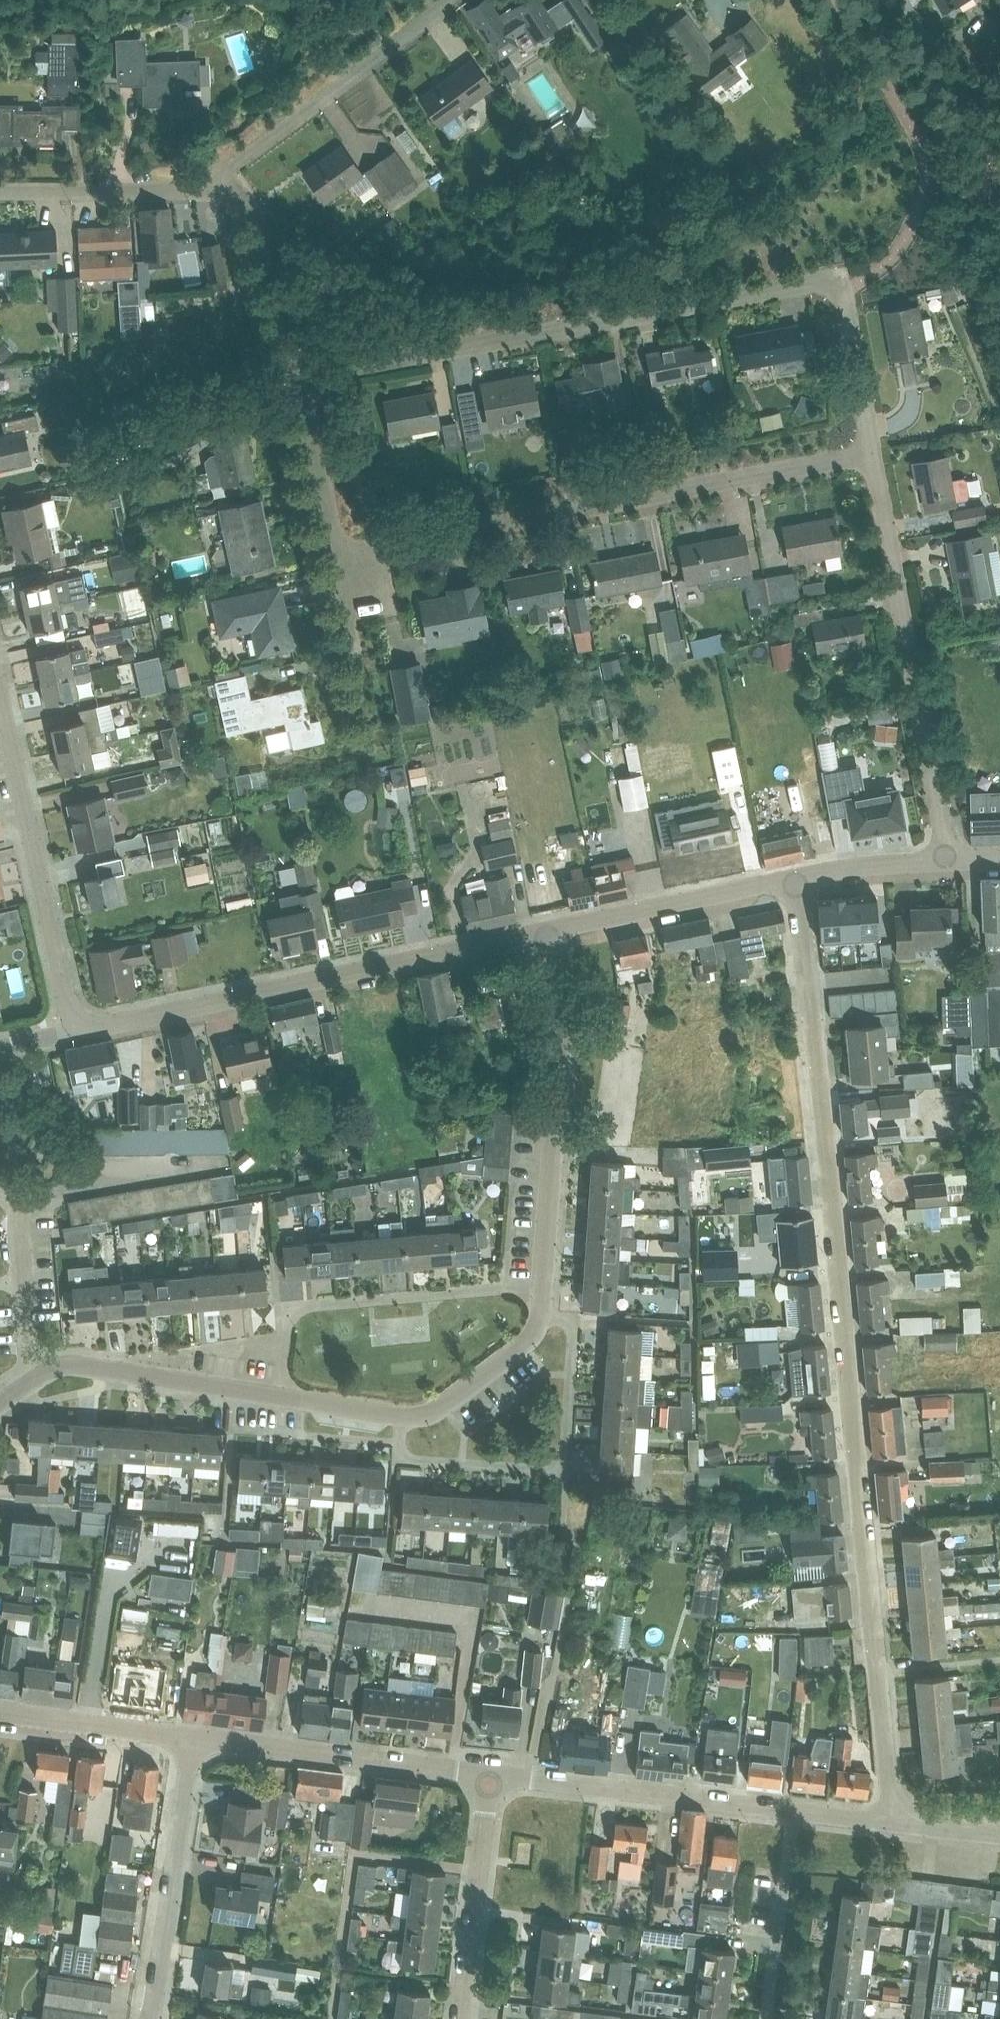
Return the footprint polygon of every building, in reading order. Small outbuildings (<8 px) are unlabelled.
[(494,49),(500,57),(518,45),(512,38),(527,28),(536,42),(541,39),(543,42),(555,34),(553,31),(574,17),(577,21),(575,22),(593,49),(608,39),(590,12),(588,13),(580,0),(563,0),(564,2),(547,13),(539,0),(524,0),(512,8),(514,10),(501,19),(488,0),(481,0),(467,9),(494,49)] [(944,13),(966,0),(937,0),(944,13)] [(702,95),(718,83),(720,82),(725,90),(742,77),(737,69),(734,64),(767,40),(751,19),(726,37),(729,40),(709,55),(696,37),(700,34),(693,24),(689,27),(682,18),(662,33),(692,74),(689,77),(702,95)] [(78,96),(79,43),(76,44),(76,33),(52,33),(52,43),(49,43),(49,51),(36,51),(36,73),(48,73),(48,95),(78,96)] [(200,92),(200,88),(199,61),(144,64),(143,40),(141,40),(141,36),(139,36),(139,40),(117,41),(119,83),(121,83),(144,82),(145,104),(169,103),(170,108),(195,107),(194,93),(200,92)] [(279,66),(268,60),(261,72),(273,79),(279,66)] [(420,98),(440,126),(447,135),(450,136),(462,127),(462,125),(455,114),(492,87),(472,60),(420,98)] [(520,75),(511,62),(502,68),(510,81),(520,75)] [(122,95),(121,83),(119,83),(108,83),(109,95),(122,95)] [(80,105),(42,105),(42,110),(18,109),(18,104),(0,104),(0,142),(23,142),(23,145),(62,146),(62,129),(80,129),(80,105)] [(563,120),(541,134),(554,154),(576,140),(563,120)] [(403,128),(392,135),(402,152),(414,145),(403,128)] [(341,146),(304,173),(325,202),(350,183),(358,195),(374,183),(385,198),(389,204),(404,194),(399,187),(414,177),(413,177),(406,167),(395,151),(361,174),(341,146)] [(169,208),(141,210),(142,230),(145,260),(145,261),(148,261),(156,260),(170,259),(170,257),(168,240),(172,240),(169,208)] [(400,230),(393,219),(379,227),(385,238),(400,230)] [(98,280),(131,278),(130,259),(128,225),(115,226),(116,228),(80,230),(81,250),(81,280),(98,280)] [(0,232),(0,285),(11,284),(10,268),(58,265),(57,249),(56,229),(0,232)] [(197,238),(175,239),(176,282),(199,282),(197,238)] [(228,287),(219,243),(203,246),(212,291),(228,287)] [(56,278),(59,331),(77,330),(74,277),(56,278)] [(137,281),(118,283),(119,305),(139,304),(137,281)] [(958,300),(954,285),(942,289),(947,304),(958,300)] [(927,293),(928,296),(928,299),(943,296),(942,293),(941,289),(941,288),(927,291),(927,293)] [(895,360),(914,356),(929,353),(920,306),(886,312),(895,360)] [(141,320),(120,321),(121,337),(141,336),(141,320)] [(806,369),(804,356),(798,324),(736,336),(742,367),(774,362),(775,372),(779,374),(806,369)] [(0,346),(0,361),(1,362),(13,351),(4,342),(0,346)] [(645,353),(650,377),(651,383),(667,381),(714,372),(710,348),(695,351),(693,344),(645,353)] [(62,360),(51,362),(52,370),(63,369),(62,360)] [(594,410),(624,405),(617,366),(602,369),(600,361),(585,364),(588,376),(556,382),(560,403),(591,398),(594,410)] [(498,426),(523,422),(522,414),(537,411),(531,374),(482,383),(489,420),(495,419),(497,419),(498,426)] [(473,389),(457,392),(464,426),(479,423),(473,389)] [(391,435),(439,426),(432,392),(385,401),(391,435)] [(138,401),(115,412),(121,424),(144,413),(138,401)] [(781,425),(778,413),(760,417),(764,429),(781,425)] [(29,462),(23,432),(37,428),(34,415),(2,422),(5,435),(0,436),(0,469),(29,462)] [(458,422),(442,425),(447,450),(463,447),(458,422)] [(244,428),(224,432),(213,435),(218,456),(213,457),(207,461),(205,467),(209,488),(254,478),(244,428)] [(679,434),(668,436),(670,445),(680,443),(679,434)] [(964,478),(951,481),(946,456),(914,463),(917,477),(921,476),(928,511),(931,510),(932,514),(945,511),(945,507),(956,505),(955,502),(969,499),(971,495),(969,480),(964,478)] [(42,480),(48,481),(53,475),(47,468),(43,469),(39,474),(42,480)] [(45,528),(59,525),(53,500),(3,511),(8,529),(11,528),(18,559),(47,553),(51,568),(63,565),(59,550),(50,552),(45,528)] [(240,505),(220,509),(228,544),(233,571),(241,569),(254,567),(273,562),(260,501),(240,505)] [(982,504),(954,510),(957,524),(985,519),(982,504)] [(990,514),(992,522),(999,520),(999,512),(990,514)] [(784,530),(787,549),(790,563),(841,553),(834,517),(816,520),(817,523),(784,530)] [(965,600),(984,596),(996,594),(987,549),(993,548),(990,534),(961,540),(963,552),(952,554),(954,568),(959,567),(965,600)] [(731,544),(730,536),(680,546),(686,579),(699,577),(701,589),(737,582),(738,585),(741,588),(746,587),(751,616),(771,613),(764,577),(752,579),(751,574),(745,542),(731,544)] [(661,583),(659,570),(655,550),(591,563),(597,595),(661,583)] [(122,554),(128,580),(139,578),(133,551),(122,554)] [(155,551),(141,553),(143,566),(157,564),(155,551)] [(504,579),(508,599),(511,614),(527,610),(530,621),(545,618),(543,608),(564,604),(558,572),(525,578),(524,575),(504,579)] [(771,603),(785,600),(799,597),(795,572),(766,578),(771,603)] [(26,611),(74,600),(87,597),(82,575),(53,582),(27,586),(20,587),(26,611)] [(824,581),(803,584),(804,594),(825,591),(824,581)] [(428,635),(447,631),(455,629),(456,637),(487,631),(478,584),(448,590),(450,597),(439,600),(439,598),(421,601),(428,635)] [(142,586),(122,591),(126,608),(146,604),(142,586)] [(256,654),(273,650),(292,646),(279,587),(213,601),(221,634),(250,627),(256,654)] [(87,597),(74,600),(76,608),(89,605),(88,597),(87,597)] [(567,600),(573,631),(589,628),(583,597),(567,600)] [(76,608),(74,600),(26,611),(31,634),(63,627),(59,612),(76,609),(76,608)] [(819,653),(844,648),(864,645),(858,613),(824,620),(821,607),(793,612),(795,625),(814,622),(819,653)] [(658,611),(665,641),(667,655),(669,663),(688,658),(683,638),(681,638),(674,608),(658,611)] [(93,632),(96,646),(124,640),(121,626),(93,632)] [(695,657),(719,651),(725,650),(721,633),(691,640),(695,657)] [(795,660),(791,642),(771,646),(775,664),(795,660)] [(134,658),(132,645),(120,647),(123,661),(134,658)] [(36,657),(41,681),(89,670),(84,647),(36,657)] [(620,657),(600,661),(604,679),(623,674),(620,657)] [(419,664),(392,669),(401,720),(429,715),(419,664)] [(179,684),(175,666),(166,668),(170,686),(179,684)] [(576,685),(601,681),(599,668),(574,672),(576,685)] [(89,670),(41,681),(46,704),(78,697),(75,683),(91,679),(89,670)] [(161,673),(138,678),(142,695),(165,690),(161,673)] [(294,746),(304,744),(324,740),(319,720),(309,722),(302,688),(249,700),(244,675),(240,676),(216,681),(215,681),(226,733),(288,719),(294,746)] [(592,698),(596,717),(604,716),(601,696),(592,698)] [(56,751),(105,741),(130,734),(128,725),(101,731),(98,717),(51,728),(56,751)] [(897,726),(875,724),(874,740),(895,742),(897,726)] [(631,725),(618,728),(620,740),(633,737),(631,725)] [(182,761),(174,726),(160,729),(165,747),(157,749),(161,766),(182,761)] [(569,743),(580,757),(592,747),(581,733),(569,743)] [(200,749),(197,736),(182,739),(184,752),(200,749)] [(108,750),(107,750),(105,741),(56,751),(61,775),(111,764),(108,750)] [(648,804),(635,741),(624,743),(631,776),(619,778),(625,809),(648,804)] [(734,747),(713,751),(720,786),(742,782),(734,747)] [(210,758),(214,778),(228,775),(224,755),(210,758)] [(408,784),(405,765),(390,768),(393,787),(408,784)] [(412,785),(428,782),(424,765),(408,768),(412,785)] [(847,767),(823,771),(832,818),(848,815),(852,837),(905,827),(898,789),(893,790),(890,787),(881,788),(879,793),(853,798),(847,767)] [(172,785),(186,782),(183,768),(169,770),(172,785)] [(253,790),(250,772),(236,775),(239,792),(253,790)] [(116,798),(148,791),(145,775),(113,781),(116,798)] [(303,784),(288,787),(291,806),(307,803),(303,784)] [(971,793),(972,815),(973,843),(999,842),(999,792),(971,793)] [(98,845),(115,842),(105,797),(68,805),(79,850),(98,845)] [(722,798),(654,813),(662,849),(675,846),(676,850),(698,845),(698,849),(709,847),(709,843),(731,838),(722,798)] [(822,799),(806,802),(810,823),(817,821),(822,842),(830,840),(826,820),(822,799)] [(395,826),(397,809),(380,807),(378,824),(395,826)] [(508,817),(488,822),(492,839),(512,834),(508,817)] [(173,846),(181,844),(180,842),(185,841),(182,827),(147,834),(150,850),(150,851),(173,846)] [(759,839),(761,847),(765,867),(814,855),(809,833),(803,834),(801,829),(759,839)] [(560,844),(578,843),(577,830),(559,830),(560,844)] [(481,847),(486,867),(518,861),(514,840),(481,847)] [(559,845),(528,852),(536,892),(565,885),(566,889),(570,908),(584,905),(577,869),(580,869),(581,877),(593,875),(591,865),(589,855),(562,861),(559,845)] [(153,866),(177,861),(173,846),(150,851),(153,866)] [(601,863),(591,865),(593,875),(599,902),(614,899),(628,896),(623,873),(635,871),(632,856),(629,857),(628,849),(604,854),(606,862),(601,863)] [(667,865),(667,868),(671,887),(711,879),(705,851),(690,855),(691,859),(667,865)] [(92,908),(111,903),(120,901),(114,874),(124,872),(121,857),(96,862),(99,877),(86,880),(92,908)] [(295,864),(299,882),(315,879),(311,860),(295,864)] [(206,862),(185,866),(188,884),(210,879),(206,862)] [(580,869),(577,869),(584,905),(599,902),(593,875),(581,877),(580,869)] [(516,917),(512,897),(508,876),(491,879),(485,881),(487,889),(460,895),(462,902),(468,931),(499,924),(498,920),(516,917)] [(970,982),(973,1047),(999,1045),(999,878),(980,879),(981,899),(982,928),(986,928),(987,951),(984,951),(985,981),(970,982)] [(394,888),(354,897),(352,889),(349,886),(338,888),(336,892),(338,900),(337,900),(344,934),(402,922),(401,914),(417,910),(410,879),(393,883),(394,888)] [(317,945),(311,916),(323,914),(318,892),(297,896),(297,895),(293,896),(294,897),(284,899),(287,913),(268,918),(276,954),(317,945)] [(856,897),(859,939),(879,938),(875,895),(856,897)] [(226,909),(250,904),(248,896),(224,901),(226,909)] [(856,897),(837,898),(840,940),(859,939),(856,897)] [(820,942),(840,940),(837,898),(817,900),(820,942)] [(931,943),(949,942),(948,910),(931,910),(930,907),(919,908),(919,911),(912,911),(912,924),(897,925),(897,916),(896,916),(897,956),(915,955),(915,950),(931,949),(931,943)] [(723,939),(727,959),(731,979),(749,976),(746,957),(765,953),(761,934),(786,929),(782,908),(738,917),(741,936),(723,939)] [(8,925),(10,936),(23,933),(17,910),(0,913),(0,926),(8,925)] [(719,978),(716,961),(727,959),(723,939),(714,941),(709,917),(660,927),(665,950),(698,944),(702,964),(695,965),(698,981),(719,978)] [(153,937),(159,965),(187,960),(182,932),(153,937)] [(646,935),(616,941),(621,964),(631,962),(632,967),(651,963),(646,935)] [(144,961),(141,943),(91,952),(100,999),(136,992),(130,963),(144,961)] [(879,944),(882,966),(893,965),(891,943),(879,944)] [(427,1019),(446,1015),(458,1013),(449,970),(418,976),(427,1019)] [(638,982),(640,994),(655,991),(652,980),(638,982)] [(727,980),(729,1012),(735,1011),(733,980),(727,980)] [(899,1010),(897,989),(885,990),(888,1012),(897,1011),(899,1010)] [(888,1012),(885,990),(874,991),(876,1013),(888,1012)] [(863,992),(865,1014),(867,1013),(876,1013),(874,991),(863,992)] [(865,1014),(863,992),(851,993),(853,1015),(865,1014)] [(840,994),(842,1016),(853,1015),(851,993),(840,994)] [(842,1016),(840,994),(828,995),(830,1017),(842,1016)] [(507,995),(476,1001),(481,1030),(512,1024),(507,995)] [(320,1028),(317,1017),(313,997),(270,1007),(275,1029),(304,1023),(306,1031),(320,1028)] [(614,1021),(627,1023),(630,1003),(617,1001),(614,1021)] [(847,1027),(849,1054),(885,1051),(883,1036),(899,1035),(897,1011),(888,1012),(876,1013),(867,1013),(868,1025),(847,1027)] [(969,1011),(942,1011),(942,1026),(957,1026),(971,1026),(969,1011)] [(322,1023),(329,1051),(341,1048),(335,1020),(322,1023)] [(971,1026),(957,1026),(957,1034),(971,1034),(971,1026)] [(202,1061),(203,1061),(200,1045),(196,1046),(193,1031),(169,1035),(175,1066),(171,1067),(174,1084),(205,1078),(202,1061)] [(265,1033),(245,1037),(246,1041),(236,1043),(222,1047),(229,1080),(256,1074),(258,1082),(261,1084),(269,1082),(271,1079),(269,1071),(273,1071),(265,1033)] [(459,1053),(480,1048),(477,1034),(456,1039),(459,1053)] [(113,1040),(66,1049),(74,1092),(87,1090),(85,1080),(120,1073),(113,1040)] [(971,1044),(957,1044),(957,1052),(971,1053),(971,1044)] [(886,1063),(885,1051),(849,1054),(844,1054),(847,1079),(895,1075),(894,1063),(886,1063)] [(904,1089),(934,1086),(932,1070),(903,1073),(904,1089)] [(973,1084),(972,1071),(956,1072),(956,1085),(973,1084)] [(118,1087),(119,1121),(137,1121),(137,1087),(118,1087)] [(881,1099),(883,1112),(883,1117),(909,1115),(907,1093),(881,1096),(881,1099)] [(221,1099),(228,1129),(244,1125),(237,1095),(221,1099)] [(843,1134),(863,1132),(867,1131),(865,1114),(883,1112),(881,1099),(840,1103),(843,1134)] [(158,1126),(158,1130),(166,1130),(169,1130),(169,1122),(172,1122),(172,1103),(142,1103),(142,1126),(158,1126)] [(514,1111),(487,1116),(486,1126),(512,1128),(514,1111)] [(187,1128),(186,1117),(175,1117),(176,1129),(187,1128)] [(336,1127),(340,1129),(345,1128),(347,1124),(346,1119),(342,1117),(337,1118),(335,1122),(336,1127)] [(975,1117),(963,1118),(964,1134),(976,1133),(975,1117)] [(897,1125),(877,1127),(878,1141),(899,1139),(897,1125)] [(512,1128),(486,1126),(486,1138),(511,1140),(512,1128)] [(201,1154),(214,1154),(214,1129),(201,1130),(201,1154)] [(214,1129),(214,1154),(230,1153),(225,1129),(214,1129)] [(130,1155),(130,1130),(118,1131),(118,1155),(130,1155)] [(130,1155),(141,1154),(141,1130),(130,1130),(130,1155)] [(141,1154),(154,1154),(153,1130),(141,1130),(141,1154)] [(153,1130),(154,1154),(166,1154),(166,1130),(158,1130),(153,1130)] [(169,1130),(166,1130),(166,1154),(178,1154),(177,1130),(169,1130)] [(189,1130),(177,1130),(178,1154),(190,1154),(189,1130)] [(189,1130),(190,1154),(201,1154),(201,1130),(189,1130)] [(81,1155),(94,1155),(94,1131),(81,1131),(81,1155)] [(106,1155),(106,1131),(94,1131),(94,1155),(106,1155)] [(106,1155),(118,1155),(118,1131),(106,1131),(106,1155)] [(342,1139),(335,1132),(330,1138),(336,1144),(342,1139)] [(511,1140),(486,1138),(485,1150),(510,1152),(511,1140)] [(483,1143),(477,1142),(472,1147),(471,1154),(482,1155),(483,1143)] [(686,1147),(687,1168),(705,1167),(705,1169),(751,1165),(749,1143),(705,1147),(705,1146),(686,1147)] [(677,1176),(679,1192),(689,1191),(688,1175),(687,1168),(686,1147),(663,1147),(663,1175),(677,1176)] [(484,1162),(509,1164),(510,1152),(485,1150),(484,1162)] [(244,1171),(255,1161),(247,1151),(236,1161),(244,1171)] [(849,1202),(869,1200),(866,1165),(875,1165),(874,1152),(845,1155),(849,1202)] [(787,1156),(769,1158),(774,1205),(790,1204),(791,1203),(811,1202),(806,1154),(787,1156)] [(445,1173),(461,1170),(460,1161),(443,1163),(445,1173)] [(590,1186),(623,1188),(639,1189),(640,1178),(624,1177),(624,1163),(592,1161),(590,1186)] [(509,1164),(484,1162),(482,1178),(508,1180),(509,1164)] [(445,1173),(443,1163),(419,1167),(422,1184),(437,1181),(436,1174),(445,1173)] [(916,1205),(947,1202),(947,1200),(970,1198),(968,1168),(944,1170),(945,1183),(914,1185),(916,1205)] [(222,1175),(226,1198),(238,1196),(234,1173),(222,1175)] [(411,1174),(396,1177),(398,1187),(413,1184),(411,1174)] [(226,1198),(222,1175),(210,1177),(214,1200),(226,1198)] [(214,1200),(210,1177),(199,1179),(202,1202),(214,1200)] [(398,1187),(396,1177),(380,1180),(382,1190),(398,1187)] [(202,1202),(199,1179),(187,1181),(191,1204),(202,1202)] [(191,1204),(187,1181),(175,1183),(179,1206),(191,1204)] [(179,1206),(175,1183),(163,1185),(167,1208),(179,1206)] [(365,1183),(349,1185),(350,1196),(366,1193),(365,1183)] [(151,1188),(155,1210),(167,1208),(163,1185),(151,1188)] [(350,1196),(349,1185),(333,1188),(334,1198),(350,1196)] [(621,1212),(623,1188),(590,1186),(588,1210),(621,1212)] [(139,1190),(143,1212),(155,1210),(151,1188),(139,1190)] [(143,1212),(139,1190),(128,1191),(132,1214),(143,1212)] [(116,1193),(120,1216),(132,1214),(128,1191),(116,1193)] [(318,1191),(301,1194),(303,1204),(320,1201),(318,1191)] [(691,1208),(689,1191),(679,1192),(681,1209),(691,1208)] [(120,1216),(116,1193),(104,1196),(108,1218),(120,1216)] [(751,1193),(723,1193),(723,1209),(752,1208),(751,1193)] [(303,1204),(301,1194),(286,1197),(288,1207),(303,1204)] [(108,1218),(104,1196),(92,1198),(96,1220),(106,1219),(108,1218)] [(96,1220),(92,1198),(81,1200),(85,1222),(90,1221),(96,1220)] [(286,1198),(274,1200),(276,1215),(289,1213),(286,1198)] [(68,1202),(72,1225),(85,1222),(81,1200),(68,1202)] [(234,1205),(236,1214),(252,1212),(250,1202),(234,1205)] [(970,1204),(906,1209),(908,1222),(923,1221),(924,1229),(942,1227),(941,1224),(961,1222),(961,1215),(970,1214),(970,1204)] [(236,1214),(234,1205),(219,1207),(220,1217),(236,1214)] [(313,1205),(306,1205),(306,1215),(314,1215),(313,1205)] [(755,1235),(773,1236),(774,1209),(755,1208),(755,1235)] [(202,1209),(186,1211),(188,1221),(204,1218),(202,1209)] [(588,1210),(587,1234),(633,1237),(634,1225),(620,1224),(621,1212),(588,1210)] [(188,1221),(186,1211),(171,1214),(173,1224),(188,1221)] [(453,1262),(449,1213),(425,1215),(427,1231),(429,1264),(453,1262)] [(485,1227),(475,1228),(463,1229),(462,1213),(449,1213),(453,1262),(478,1260),(477,1245),(487,1244),(485,1227)] [(679,1215),(680,1241),(688,1241),(688,1225),(686,1225),(686,1215),(679,1215)] [(781,1266),(817,1263),(812,1215),(776,1219),(781,1266)] [(893,1255),(875,1256),(872,1229),(881,1228),(880,1215),(851,1218),(855,1266),(875,1264),(893,1262),(893,1255)] [(154,1217),(138,1220),(140,1230),(155,1227),(154,1217)] [(106,1219),(96,1220),(90,1221),(90,1232),(108,1229),(106,1219)] [(124,1233),(140,1230),(138,1220),(122,1222),(124,1233)] [(391,1234),(379,1236),(382,1269),(406,1267),(403,1233),(402,1220),(390,1222),(391,1234)] [(66,1245),(86,1242),(91,1241),(90,1232),(90,1221),(85,1222),(72,1225),(63,1227),(66,1245)] [(358,1271),(355,1238),(354,1227),(330,1229),(331,1240),(334,1273),(358,1271)] [(406,1267),(429,1264),(427,1231),(403,1233),(406,1267)] [(637,1237),(633,1237),(587,1234),(585,1258),(618,1260),(629,1260),(631,1249),(636,1249),(637,1237)] [(358,1271),(382,1269),(379,1236),(355,1238),(358,1271)] [(307,1242),(310,1275),(334,1273),(331,1240),(307,1242)] [(688,1241),(680,1241),(663,1240),(663,1250),(680,1251),(680,1257),(689,1257),(688,1241)] [(285,1277),(310,1275),(307,1242),(282,1244),(285,1277)] [(733,1251),(704,1252),(704,1276),(733,1275),(733,1251)] [(618,1260),(585,1258),(584,1282),(617,1284),(618,1260)] [(171,1310),(195,1308),(192,1276),(192,1264),(179,1265),(180,1277),(168,1278),(171,1310)] [(63,1293),(64,1305),(74,1304),(75,1319),(100,1316),(95,1268),(94,1268),(94,1265),(69,1267),(70,1287),(72,1287),(73,1292),(63,1293)] [(100,1316),(124,1314),(121,1282),(109,1283),(107,1266),(95,1268),(100,1316)] [(268,1301),(266,1281),(265,1269),(240,1271),(243,1303),(268,1301)] [(960,1282),(959,1270),(915,1272),(916,1288),(945,1287),(945,1283),(960,1282)] [(219,1306),(243,1303),(240,1271),(216,1273),(219,1306)] [(679,1272),(680,1288),(690,1289),(690,1272),(679,1272)] [(219,1306),(216,1273),(192,1276),(195,1308),(219,1306)] [(147,1312),(171,1310),(168,1278),(145,1280),(147,1312)] [(754,1295),(755,1279),(739,1278),(739,1295),(754,1295)] [(862,1329),(882,1327),(878,1293),(887,1292),(886,1279),(857,1282),(862,1329)] [(121,1282),(124,1314),(147,1312),(145,1280),(121,1282)] [(787,1325),(801,1327),(802,1331),(823,1329),(819,1281),(788,1284),(790,1297),(785,1297),(787,1325)] [(615,1308),(617,1284),(584,1282),(582,1306),(615,1308)] [(662,1302),(675,1303),(676,1284),(663,1284),(662,1302)] [(690,1289),(680,1288),(680,1304),(690,1304),(690,1289)] [(979,1307),(963,1308),(963,1316),(964,1332),(976,1331),(980,1331),(979,1315),(979,1307)] [(933,1332),(932,1317),(899,1318),(900,1334),(925,1332),(933,1332)] [(715,1319),(701,1324),(706,1336),(720,1331),(715,1319)] [(776,1326),(744,1327),(745,1340),(777,1338),(776,1326)] [(609,1328),(607,1352),(639,1355),(641,1330),(609,1328)] [(933,1332),(925,1332),(925,1348),(941,1348),(956,1348),(956,1332),(935,1332),(933,1332)] [(769,1340),(722,1345),(725,1371),(772,1366),(769,1340)] [(680,1358),(690,1358),(690,1342),(680,1342),(680,1358)] [(868,1393),(888,1391),(884,1356),(893,1355),(892,1342),(863,1345),(868,1393)] [(829,1392),(825,1345),(787,1348),(792,1396),(829,1392)] [(653,1356),(639,1355),(607,1352),(606,1376),(651,1379),(653,1356)] [(691,1373),(690,1358),(680,1358),(681,1373),(691,1373)] [(606,1376),(604,1400),(636,1402),(637,1379),(606,1376)] [(682,1405),(691,1405),(691,1390),(682,1390),(682,1405)] [(948,1415),(947,1396),(947,1395),(921,1397),(922,1416),(948,1415)] [(652,1404),(636,1402),(604,1400),(602,1424),(634,1426),(652,1427),(652,1415),(652,1404)] [(782,1404),(740,1406),(740,1421),(783,1420),(782,1404)] [(691,1405),(682,1405),(672,1405),(671,1428),(692,1430),(692,1423),(691,1405)] [(874,1456),(894,1454),(904,1453),(899,1406),(869,1409),(874,1456)] [(814,1458),(816,1457),(836,1455),(831,1408),(800,1411),(802,1424),(810,1423),(814,1458)] [(930,1427),(929,1419),(921,1420),(922,1428),(930,1427)] [(50,1453),(51,1453),(53,1421),(29,1420),(26,1452),(38,1453),(37,1471),(37,1484),(16,1483),(15,1499),(47,1501),(47,1491),(49,1469),(50,1453)] [(77,1423),(53,1421),(51,1453),(50,1453),(49,1469),(73,1470),(75,1454),(77,1423)] [(101,1425),(77,1423),(75,1454),(99,1456),(101,1425)] [(634,1426),(602,1424),(601,1448),(633,1450),(634,1426)] [(25,1437),(26,1426),(14,1425),(13,1437),(25,1437)] [(123,1458),(125,1427),(101,1425),(99,1456),(123,1458)] [(123,1458),(147,1460),(149,1428),(125,1427),(123,1458)] [(170,1471),(171,1461),(173,1430),(149,1428),(147,1460),(146,1470),(170,1471)] [(194,1476),(195,1463),(197,1432),(173,1430),(171,1461),(183,1462),(182,1475),(194,1476)] [(924,1432),(926,1454),(945,1453),(943,1431),(924,1432)] [(219,1465),(220,1453),(222,1433),(197,1432),(195,1463),(219,1465)] [(688,1453),(698,1453),(698,1437),(688,1438),(688,1453)] [(709,1462),(726,1458),(722,1445),(706,1450),(709,1462)] [(631,1475),(633,1450),(601,1448),(599,1473),(631,1475)] [(698,1453),(688,1453),(688,1469),(699,1469),(699,1465),(698,1453)] [(17,1472),(18,1458),(8,1457),(6,1471),(17,1472)] [(238,1489),(262,1491),(265,1458),(240,1457),(238,1489)] [(286,1492),(289,1460),(265,1458),(262,1491),(261,1502),(274,1503),(275,1491),(286,1492)] [(309,1507),(310,1494),(312,1462),(289,1460),(286,1492),(299,1493),(298,1507),(309,1507)] [(929,1461),(929,1479),(964,1478),(963,1473),(963,1461),(963,1460),(929,1461)] [(963,1461),(963,1473),(971,1472),(971,1461),(963,1461)] [(334,1496),(336,1464),(312,1462),(310,1494),(334,1496)] [(334,1496),(358,1498),(360,1465),(336,1464),(334,1496)] [(719,1464),(699,1465),(699,1469),(699,1482),(719,1482),(719,1464)] [(385,1467),(360,1465),(358,1498),(383,1499),(385,1467)] [(908,1483),(906,1469),(875,1472),(880,1519),(900,1517),(897,1484),(908,1483)] [(820,1521),(822,1521),(842,1519),(837,1472),(806,1474),(808,1487),(817,1486),(820,1521)] [(436,1493),(428,1493),(425,1525),(449,1527),(452,1495),(452,1489),(436,1487),(436,1493)] [(128,1506),(143,1508),(144,1498),(144,1490),(135,1489),(134,1497),(128,1497),(128,1506)] [(194,1489),(193,1501),(192,1511),(222,1513),(222,1503),(208,1502),(201,1502),(202,1490),(194,1489)] [(64,1503),(65,1493),(47,1491),(47,1501),(64,1503)] [(403,1491),(402,1511),(401,1523),(425,1525),(428,1493),(403,1491)] [(169,1494),(169,1499),(168,1509),(192,1511),(193,1501),(181,1500),(181,1494),(169,1494)] [(473,1528),(476,1496),(452,1495),(449,1527),(473,1528)] [(500,1498),(476,1496),(473,1528),(497,1530),(500,1498)] [(160,1499),(144,1498),(143,1508),(168,1509),(169,1499),(160,1499)] [(520,1548),(521,1532),(523,1500),(500,1498),(497,1530),(509,1531),(508,1547),(520,1548)] [(95,1511),(96,1500),(80,1499),(79,1510),(95,1511)] [(112,1502),(96,1500),(95,1511),(112,1512),(112,1502)] [(548,1502),(523,1500),(521,1532),(546,1534),(548,1502)] [(614,1525),(635,1528),(638,1507),(616,1505),(614,1525)] [(106,1512),(82,1510),(80,1534),(103,1536),(106,1512)] [(111,1514),(104,1554),(135,1559),(141,1519),(111,1514)] [(710,1517),(709,1540),(727,1541),(728,1517),(710,1517)] [(56,1524),(13,1519),(10,1550),(8,1550),(8,1551),(10,1551),(8,1564),(32,1566),(34,1553),(53,1555),(56,1524)] [(260,1540),(275,1540),(284,1541),(284,1522),(261,1521),(261,1530),(260,1540)] [(743,1523),(733,1524),(735,1542),(745,1541),(743,1523)] [(823,1569),(846,1567),(843,1535),(820,1537),(819,1526),(796,1528),(789,1529),(792,1566),(823,1563),(823,1569)] [(260,1540),(261,1530),(214,1527),(213,1538),(260,1540)] [(355,1544),(355,1534),(339,1533),(339,1543),(355,1544)] [(902,1537),(904,1562),(952,1557),(952,1556),(970,1555),(970,1547),(954,1548),(953,1533),(934,1535),(902,1537)] [(370,1545),(371,1535),(355,1534),(355,1544),(370,1545)] [(306,1548),(306,1538),(290,1537),(290,1547),(306,1548)] [(322,1539),(306,1538),(306,1548),(322,1548),(322,1539)] [(471,1564),(469,1574),(485,1576),(487,1566),(481,1566),(483,1543),(478,1543),(473,1542),(471,1564)] [(235,1552),(232,1572),(257,1574),(259,1549),(236,1547),(235,1552)] [(301,1558),(302,1547),(290,1547),(290,1558),(301,1558)] [(214,1571),(232,1574),(232,1572),(235,1552),(217,1550),(214,1571)] [(376,1592),(381,1568),(383,1556),(358,1552),(352,1589),(376,1592)] [(422,1567),(423,1557),(393,1553),(392,1564),(422,1567)] [(448,1560),(423,1557),(422,1567),(447,1571),(448,1560)] [(938,1582),(937,1567),(953,1566),(952,1557),(904,1562),(906,1585),(938,1582)] [(453,1572),(469,1574),(471,1564),(455,1562),(453,1572)] [(381,1568),(376,1592),(389,1594),(393,1570),(381,1568)] [(405,1571),(393,1570),(389,1594),(401,1595),(405,1571)] [(418,1573),(405,1571),(401,1595),(414,1597),(418,1573)] [(603,1585),(604,1571),(584,1571),(584,1584),(603,1585)] [(426,1598),(430,1575),(418,1573),(414,1597),(426,1598)] [(494,1583),(516,1586),(517,1576),(496,1573),(494,1583)] [(71,1583),(91,1585),(92,1576),(72,1574),(71,1583)] [(168,1575),(165,1596),(189,1600),(193,1579),(168,1575)] [(430,1575),(426,1598),(438,1600),(442,1576),(430,1575)] [(438,1600),(450,1601),(454,1578),(442,1576),(438,1600)] [(517,1576),(516,1586),(541,1590),(542,1579),(517,1576)] [(462,1603),(466,1579),(454,1578),(450,1601),(462,1603)] [(999,1588),(999,1578),(987,1579),(988,1588),(999,1588)] [(466,1579),(462,1603),(474,1604),(478,1581),(466,1579)] [(478,1581),(474,1604),(485,1606),(486,1599),(489,1584),(489,1582),(478,1581)] [(906,1585),(908,1608),(957,1603),(956,1595),(939,1596),(938,1582),(906,1585)] [(36,1585),(20,1583),(19,1593),(35,1595),(36,1585)] [(825,1585),(791,1588),(794,1620),(815,1618),(831,1617),(851,1615),(848,1583),(828,1585),(825,1585)] [(489,1584),(486,1599),(505,1602),(507,1587),(489,1584)] [(532,1589),(526,1623),(551,1627),(557,1593),(532,1589)] [(695,1593),(692,1611),(715,1615),(718,1597),(695,1593)] [(322,1616),(326,1597),(310,1594),(306,1613),(322,1616)] [(4,1601),(2,1616),(30,1619),(32,1605),(4,1601)] [(117,1623),(141,1629),(146,1608),(123,1602),(117,1623)] [(957,1604),(957,1603),(908,1608),(910,1631),(943,1628),(941,1614),(975,1611),(975,1603),(957,1604)] [(36,1604),(30,1636),(43,1638),(47,1614),(45,1605),(36,1604)] [(627,1649),(630,1613),(614,1612),(612,1648),(627,1649)] [(74,1640),(78,1619),(65,1616),(61,1638),(74,1640)] [(355,1643),(359,1620),(347,1618),(343,1641),(355,1643)] [(367,1645),(371,1622),(359,1620),(355,1643),(367,1645)] [(155,1622),(155,1633),(176,1634),(177,1623),(155,1622)] [(371,1622),(367,1645),(379,1647),(382,1623),(371,1622)] [(379,1647),(391,1648),(394,1624),(382,1623),(379,1647)] [(394,1624),(391,1648),(403,1650),(406,1626),(394,1624)] [(407,1650),(418,1652),(421,1628),(409,1626),(407,1650)] [(943,1628),(910,1631),(913,1655),(945,1652),(944,1637),(960,1636),(959,1626),(943,1628)] [(427,1653),(430,1653),(433,1629),(421,1628),(418,1652),(427,1653)] [(438,1654),(442,1655),(445,1631),(433,1629),(430,1653),(438,1654)] [(457,1632),(445,1631),(442,1655),(454,1656),(457,1632)] [(26,1635),(6,1632),(2,1662),(0,1662),(0,1694),(15,1696),(19,1666),(23,1666),(28,1635),(26,1635)] [(209,1722),(213,1690),(215,1690),(224,1634),(211,1632),(207,1656),(212,1657),(211,1660),(208,1662),(214,1669),(214,1672),(198,1670),(197,1675),(195,1688),(187,1687),(183,1719),(209,1722)] [(832,1636),(805,1636),(806,1663),(832,1663),(832,1636)] [(781,1637),(780,1652),(795,1653),(796,1637),(781,1637)] [(232,1639),(230,1657),(248,1660),(251,1641),(232,1639)] [(281,1646),(280,1652),(290,1653),(290,1655),(291,1656),(292,1647),(281,1646)] [(327,1659),(319,1658),(320,1652),(310,1649),(308,1657),(305,1683),(318,1685),(320,1674),(325,1674),(327,1659)] [(524,1650),(522,1682),(538,1683),(540,1651),(524,1650)] [(271,1651),(267,1689),(286,1691),(290,1655),(290,1653),(280,1652),(271,1651)] [(56,1658),(54,1668),(55,1668),(51,1701),(70,1703),(69,1703),(75,1661),(56,1658)] [(55,1668),(54,1668),(26,1664),(22,1696),(21,1696),(21,1697),(51,1701),(55,1668)] [(648,1667),(635,1665),(627,1664),(621,1705),(630,1706),(643,1708),(648,1667)] [(164,1672),(112,1666),(107,1706),(159,1712),(164,1672)] [(333,1704),(328,1738),(347,1740),(349,1720),(351,1706),(349,1706),(350,1696),(355,1696),(358,1672),(337,1670),(334,1694),(334,1697),(333,1704)] [(735,1671),(734,1683),(745,1684),(746,1673),(735,1671)] [(917,1703),(966,1698),(965,1689),(948,1691),(947,1676),(915,1679),(917,1703)] [(817,1680),(797,1678),(795,1698),(810,1700),(812,1688),(816,1688),(817,1680)] [(383,1728),(387,1690),(364,1688),(359,1726),(383,1728)] [(484,1699),(483,1711),(481,1731),(517,1734),(521,1689),(504,1688),(502,1701),(484,1699)] [(261,1729),(264,1708),(265,1697),(215,1690),(213,1690),(209,1722),(261,1729)] [(387,1690),(383,1728),(405,1731),(410,1693),(387,1690)] [(301,1713),(298,1733),(299,1733),(299,1734),(323,1737),(328,1738),(333,1704),(334,1697),(320,1694),(304,1692),(303,1699),(301,1713)] [(410,1693),(405,1731),(428,1734),(432,1696),(410,1693)] [(455,1698),(432,1696),(428,1734),(451,1736),(455,1698)] [(607,1697),(606,1709),(617,1710),(619,1698),(607,1697)] [(919,1726),(952,1723),(951,1709),(967,1708),(966,1698),(917,1703),(919,1726)] [(568,1708),(554,1706),(551,1734),(565,1736),(568,1708)] [(614,1750),(616,1730),(617,1724),(618,1715),(603,1713),(602,1722),(599,1748),(562,1743),(559,1766),(606,1772),(609,1750),(614,1750)] [(751,1745),(747,1782),(779,1786),(787,1723),(773,1721),(770,1747),(751,1745)] [(952,1723),(919,1726),(922,1750),(971,1745),(971,1744),(971,1736),(969,1722),(952,1723)] [(707,1727),(701,1776),(733,1780),(739,1731),(707,1727)] [(684,1781),(687,1761),(687,1756),(688,1744),(659,1740),(660,1732),(641,1730),(639,1739),(635,1775),(684,1781)] [(794,1763),(791,1787),(823,1791),(825,1769),(828,1769),(832,1738),(816,1736),(810,1756),(795,1754),(794,1763)] [(837,1736),(834,1756),(839,1756),(835,1792),(867,1796),(869,1773),(867,1773),(867,1768),(855,1767),(855,1771),(848,1770),(852,1738),(837,1736)] [(971,1745),(922,1750),(924,1773),(957,1770),(956,1755),(972,1754),(971,1745)] [(47,1800),(56,1801),(50,1845),(63,1847),(65,1826),(72,1779),(66,1778),(69,1755),(38,1751),(35,1775),(47,1776),(44,1796),(47,1800)] [(100,1790),(102,1779),(104,1760),(79,1756),(70,1824),(85,1826),(89,1794),(87,1794),(88,1789),(100,1790)] [(128,1779),(127,1792),(122,1792),(119,1812),(124,1813),(122,1825),(150,1829),(154,1798),(155,1798),(159,1767),(134,1764),(132,1780),(128,1779)] [(299,1767),(296,1787),(295,1798),(327,1802),(325,1812),(322,1811),(319,1836),(350,1840),(354,1803),(339,1801),(343,1773),(299,1767)] [(356,1807),(351,1845),(368,1848),(373,1805),(416,1811),(420,1783),(376,1777),(373,1799),(357,1797),(356,1807)] [(20,1789),(16,1819),(33,1821),(37,1791),(20,1789)] [(289,1791),(271,1789),(267,1823),(284,1826),(289,1791)] [(256,1851),(259,1826),(262,1806),(231,1802),(229,1815),(224,1814),(220,1846),(247,1850),(256,1851)] [(706,1812),(682,1809),(677,1860),(700,1862),(706,1812)] [(14,1857),(18,1828),(16,1828),(17,1820),(0,1818),(0,1855),(14,1857)] [(631,1861),(642,1862),(643,1849),(644,1849),(647,1826),(615,1822),(612,1845),(633,1848),(631,1861)] [(131,1836),(111,1834),(108,1857),(128,1859),(131,1836)] [(707,1883),(732,1886),(738,1837),(714,1834),(707,1883)] [(589,1875),(604,1877),(608,1845),(592,1843),(589,1875)] [(14,1857),(0,1855),(0,1869),(12,1871),(14,1857)] [(642,1862),(631,1861),(620,1860),(618,1876),(640,1878),(642,1862)] [(657,1862),(652,1903),(672,1905),(677,1864),(657,1862)] [(356,1887),(366,1888),(374,1889),(377,1867),(359,1864),(356,1887)] [(412,1880),(410,1893),(442,1897),(445,1872),(398,1867),(397,1878),(412,1880)] [(213,1916),(252,1922),(256,1897),(270,1900),(274,1876),(243,1871),(240,1889),(217,1886),(213,1916)] [(96,1948),(129,1952),(137,1893),(134,1892),(136,1877),(106,1872),(96,1946),(96,1948)] [(897,1876),(895,1884),(893,1900),(906,1902),(909,1877),(897,1876)] [(603,1877),(602,1889),(616,1890),(617,1878),(603,1877)] [(921,1879),(909,1877),(906,1902),(917,1903),(921,1879)] [(917,1903),(918,1903),(929,1905),(933,1880),(921,1879),(917,1903)] [(893,1903),(893,1900),(895,1884),(864,1880),(861,1896),(842,1894),(839,1918),(864,1922),(867,1900),(893,1903)] [(945,1882),(933,1880),(929,1905),(937,1906),(941,1906),(945,1882)] [(956,1884),(945,1882),(941,1906),(945,1907),(953,1908),(956,1884)] [(968,1885),(956,1884),(953,1908),(955,1908),(965,1910),(968,1885)] [(37,1885),(36,1900),(55,1901),(56,1887),(37,1885)] [(965,1910),(977,1911),(980,1887),(968,1885),(965,1910)] [(364,1904),(366,1888),(356,1887),(354,1903),(364,1904)] [(990,1913),(991,1898),(993,1889),(980,1887),(977,1911),(990,1913)] [(996,1898),(991,1898),(990,1913),(989,1915),(999,1916),(999,1890),(997,1889),(996,1898)] [(439,1921),(442,1897),(410,1893),(407,1917),(439,1921)] [(937,1906),(929,1905),(918,1903),(915,1929),(922,1930),(934,1932),(937,1906)] [(5,1940),(7,1926),(9,1926),(11,1906),(0,1905),(0,1939),(5,1940)] [(952,1934),(955,1908),(953,1908),(945,1907),(941,1933),(952,1934)] [(35,1931),(45,1932),(53,1933),(55,1914),(37,1912),(35,1931)] [(390,1926),(406,1928),(404,1941),(436,1945),(439,1921),(407,1917),(391,1915),(390,1926)] [(707,1930),(726,1932),(727,1918),(709,1916),(707,1930)] [(880,1924),(864,1922),(839,1918),(836,1943),(861,1947),(877,1949),(880,1924)] [(350,1935),(360,1936),(362,1920),(352,1919),(350,1935)] [(608,1923),(607,1936),(626,1938),(624,1951),(634,1952),(634,1949),(636,1938),(637,1927),(608,1923)] [(539,1950),(572,1955),(587,1956),(587,1945),(574,1944),(576,1930),(543,1925),(539,1950)] [(676,1931),(663,1929),(643,1927),(639,1955),(650,1956),(651,1943),(683,1947),(684,1932),(676,1931)] [(930,1956),(934,1932),(922,1930),(918,1955),(930,1956)] [(949,1959),(952,1934),(941,1933),(938,1957),(949,1959)] [(358,1952),(360,1936),(350,1935),(348,1951),(358,1952)] [(436,1945),(404,1941),(388,1939),(387,1950),(403,1952),(401,1965),(433,1969),(436,1945)] [(92,1974),(96,1948),(96,1946),(64,1941),(60,1969),(92,1974)] [(858,1972),(861,1947),(836,1943),(832,1968),(858,1972)] [(734,1951),(715,1948),(702,1947),(699,1971),(731,1975),(734,1951)] [(572,1955),(539,1950),(536,1974),(569,1978),(578,1979),(581,1956),(572,1955)] [(284,1960),(255,1955),(252,1971),(281,1976),(318,1982),(320,1970),(297,1966),(298,1962),(284,1960)] [(930,1956),(918,1955),(915,1979),(927,1981),(930,1956)] [(938,1957),(935,1982),(950,1984),(954,1959),(949,1959),(938,1957)] [(619,1984),(629,1985),(632,1962),(610,1959),(607,1983),(619,1984)] [(201,1991),(221,1994),(242,1997),(244,1982),(230,1980),(232,1966),(206,1962),(201,1991)] [(858,1972),(832,1968),(829,1993),(865,1998),(869,1973),(858,1972)] [(635,1986),(645,1987),(647,1972),(637,1971),(635,1986)] [(731,1975),(699,1971),(696,1995),(728,1999),(731,1975)] [(40,2018),(107,2018),(112,1982),(47,1973),(40,2017),(40,2018)] [(581,1992),(568,1990),(569,1978),(536,1974),(533,1998),(566,2003),(580,2004),(581,1992)] [(915,1979),(912,2005),(924,2006),(927,1981),(915,1979)] [(990,1979),(989,1990),(999,1991),(999,1981),(990,1979)] [(947,2009),(950,1984),(935,1982),(931,2007),(947,2009)] [(629,1985),(619,1984),(617,2000),(627,2002),(629,1985)] [(252,1985),(251,2003),(270,2004),(272,1987),(252,1985)] [(645,1987),(635,1986),(631,2011),(656,2014),(658,2003),(644,2001),(645,1987)] [(892,1986),(890,1999),(899,2000),(900,1987),(892,1986)] [(396,2013),(427,2017),(430,1993),(399,1989),(396,2013)] [(985,2014),(999,2016),(999,1991),(989,1990),(985,2014)] [(341,2006),(350,2007),(352,1993),(343,1992),(341,2006)] [(696,1995),(680,1993),(679,2004),(694,2005),(692,2018),(725,2018),(728,1999),(696,1995)] [(865,1998),(829,1993),(826,2017),(838,2018),(862,2018),(865,1998)] [(541,2006),(532,2005),(530,2018),(535,2018),(545,2018),(545,2017),(556,2018),(557,2008),(541,2006)] [(924,2006),(912,2005),(910,2018),(922,2018),(924,2006)] [(350,2007),(341,2006),(339,2018),(349,2018),(354,2018),(359,2018),(361,2009),(350,2007)] [(947,2009),(931,2007),(930,2018),(946,2018),(947,2009)] [(557,2008),(556,2018),(580,2018),(581,2011),(557,2008)] [(228,2018),(199,2010),(196,2018),(233,2018),(228,2018)]
